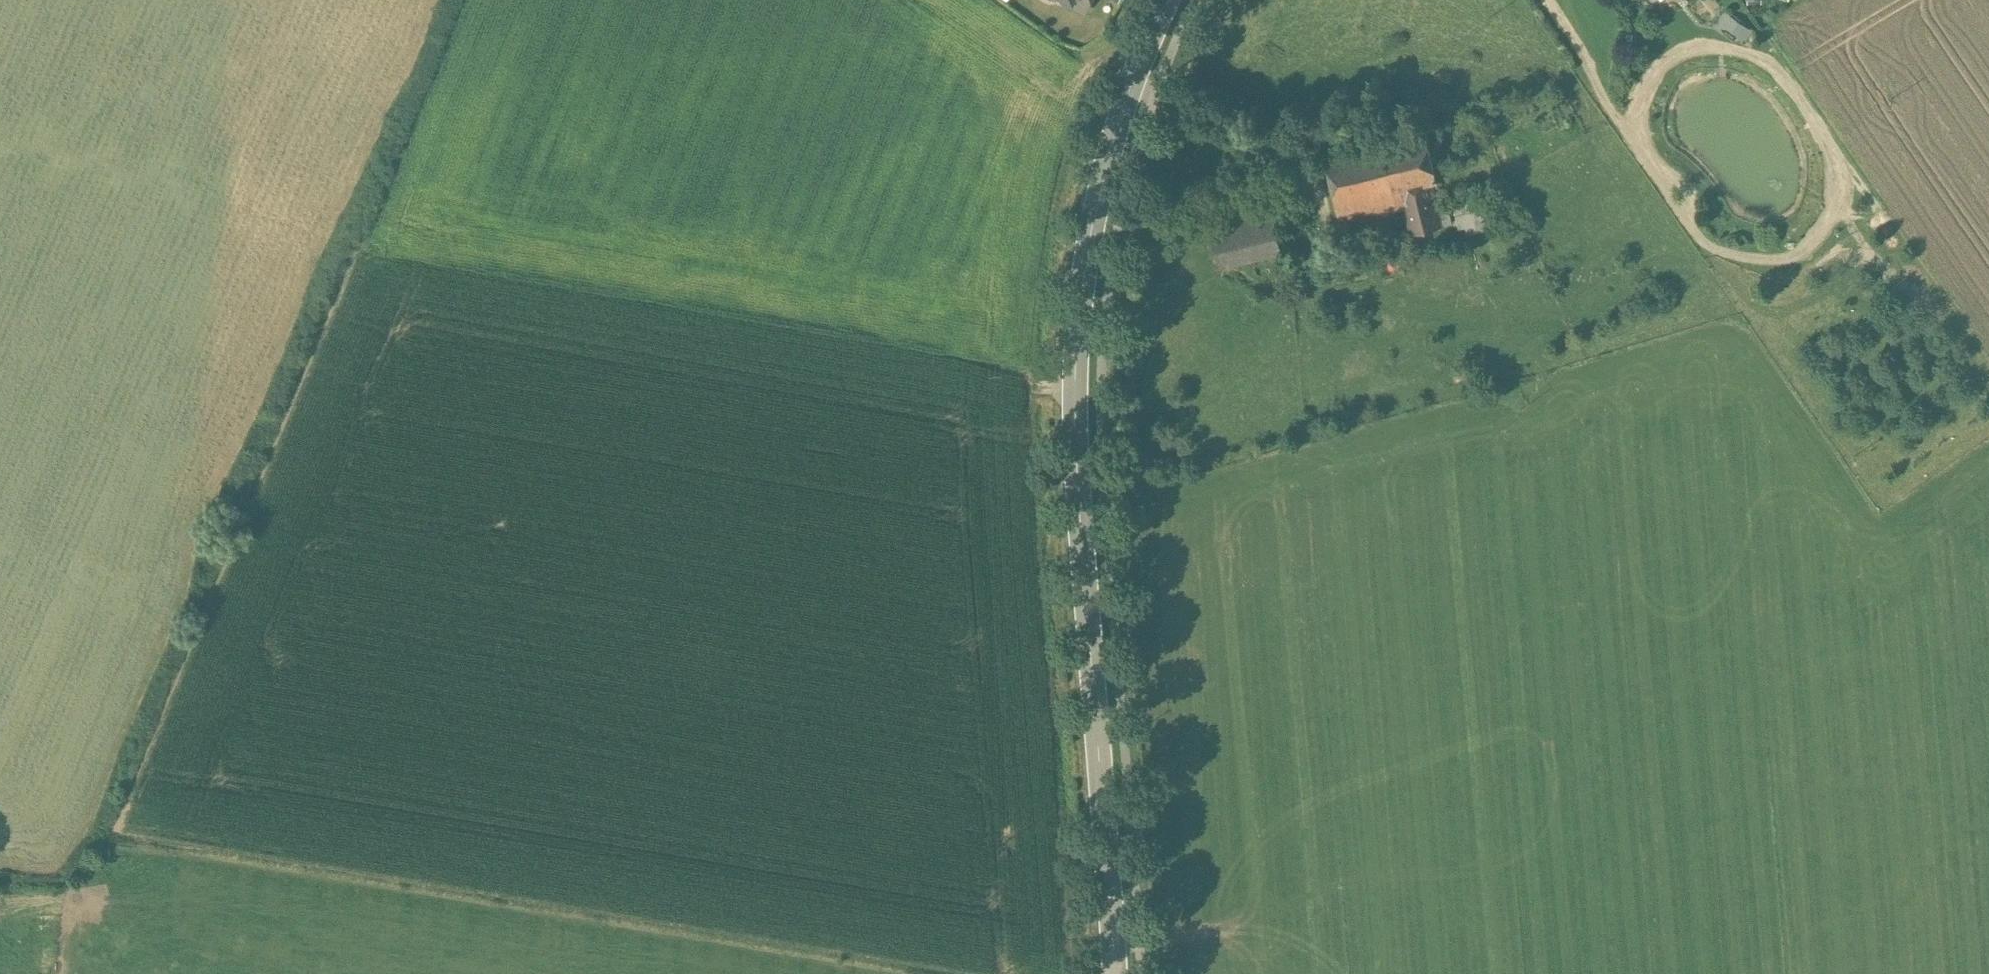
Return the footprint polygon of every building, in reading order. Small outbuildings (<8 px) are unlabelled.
[(1059,0),(1063,2),(1067,1),(1085,9),(1090,0),(1059,0)] [(1745,26),(1732,17),(1728,24),(1740,32),(1745,26)] [(1428,129),(1326,152),(1337,201),(1431,180),(1433,187),(1441,185),(1428,129)] [(1431,180),(1337,201),(1344,233),(1399,220),(1396,208),(1406,206),(1411,231),(1454,222),(1450,206),(1438,208),(1433,187),(1431,180)] [(1276,209),(1213,224),(1222,263),(1285,248),(1276,209)]
